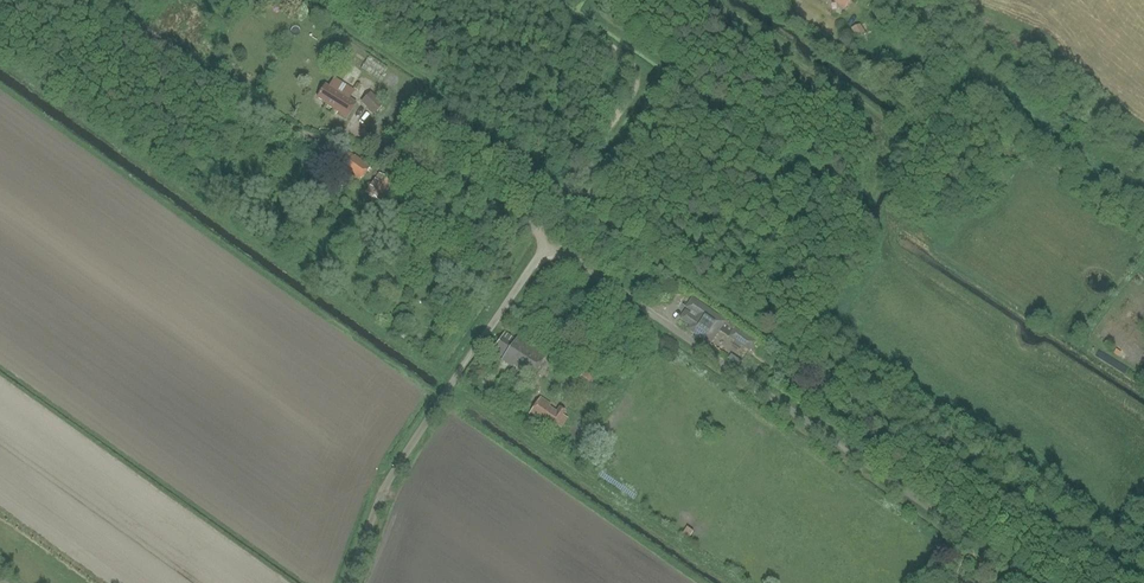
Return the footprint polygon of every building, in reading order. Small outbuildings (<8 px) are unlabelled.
[(851,0),(833,0),(845,9),(851,0)] [(866,34),(861,25),(851,29),(852,30),(849,31),(852,36),(854,34),(857,38),(866,34)] [(347,118),(356,104),(335,90),(335,92),(325,85),(317,98),(327,104),(326,105),(347,118)] [(374,115),(384,104),(372,92),(362,102),(374,115)] [(359,183),(370,167),(355,156),(354,157),(345,151),(336,165),(343,170),(342,171),(359,183)] [(398,159),(387,174),(397,181),(407,166),(398,159)] [(380,203),(394,184),(379,174),(366,193),(380,203)] [(329,182),(322,178),(320,182),(326,186),(329,182)] [(693,300),(687,308),(693,312),(691,315),(687,312),(682,319),(692,326),(689,330),(711,345),(720,331),(750,351),(756,343),(693,300)] [(504,333),(495,346),(499,348),(496,353),(503,358),(501,360),(513,368),(511,370),(529,381),(546,356),(518,337),(516,340),(504,333)] [(591,386),(595,380),(583,372),(579,378),(591,386)] [(551,404),(540,398),(529,414),(553,430),(556,425),(561,428),(568,419),(563,416),(566,412),(560,408),(557,412),(549,407),(551,404)] [(534,421),(528,417),(524,423),(530,427),(534,421)] [(686,533),(692,537),(697,530),(690,526),(686,533)]
